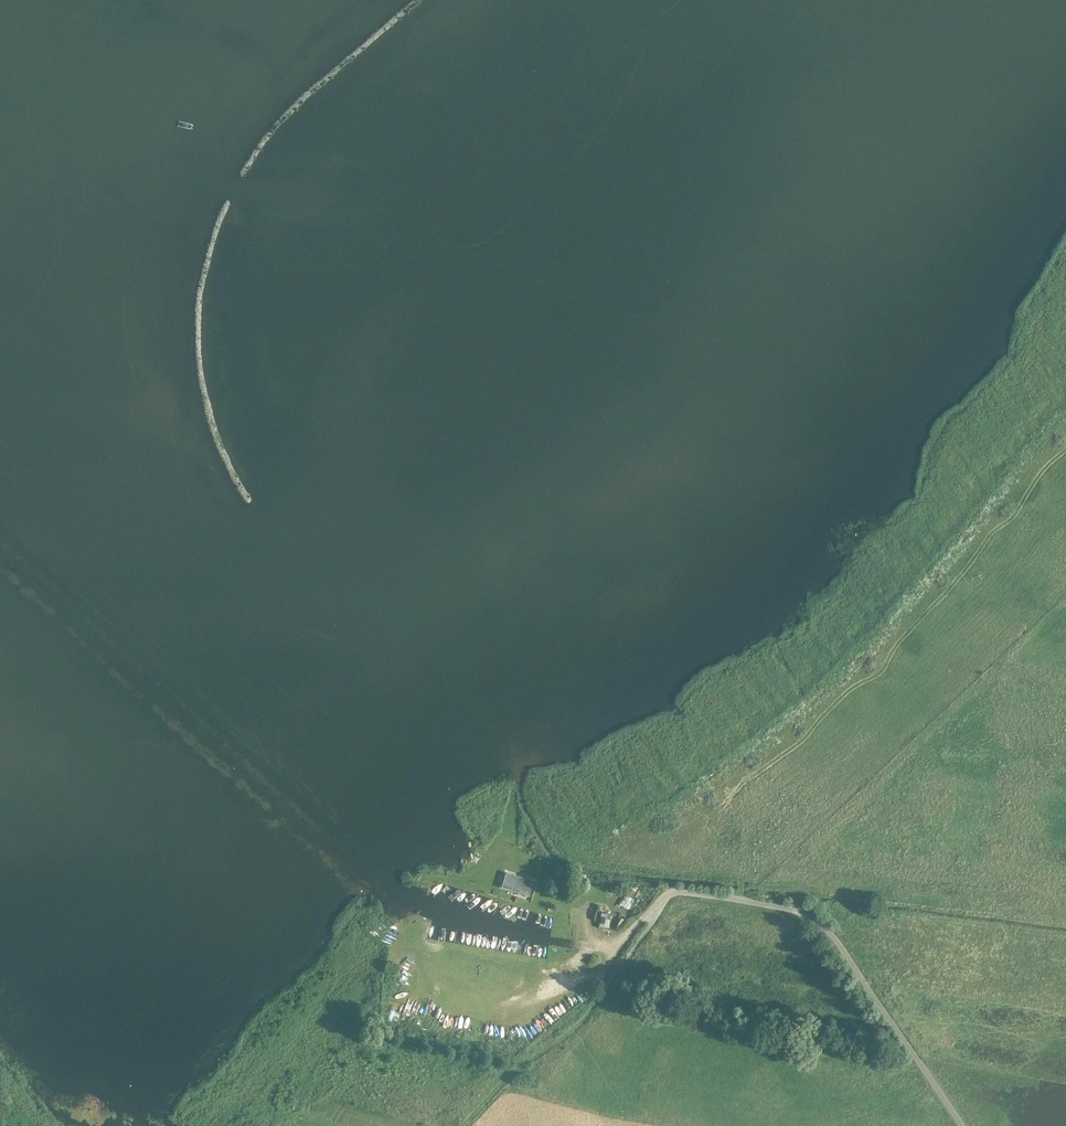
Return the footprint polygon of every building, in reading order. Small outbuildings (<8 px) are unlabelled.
[(517,891),(529,895),(533,881),(514,875),(511,885),(518,887),(517,891)] [(633,899),(626,894),(619,904),(627,909),(633,899)] [(610,913),(601,912),(599,926),(608,927),(610,913)]
